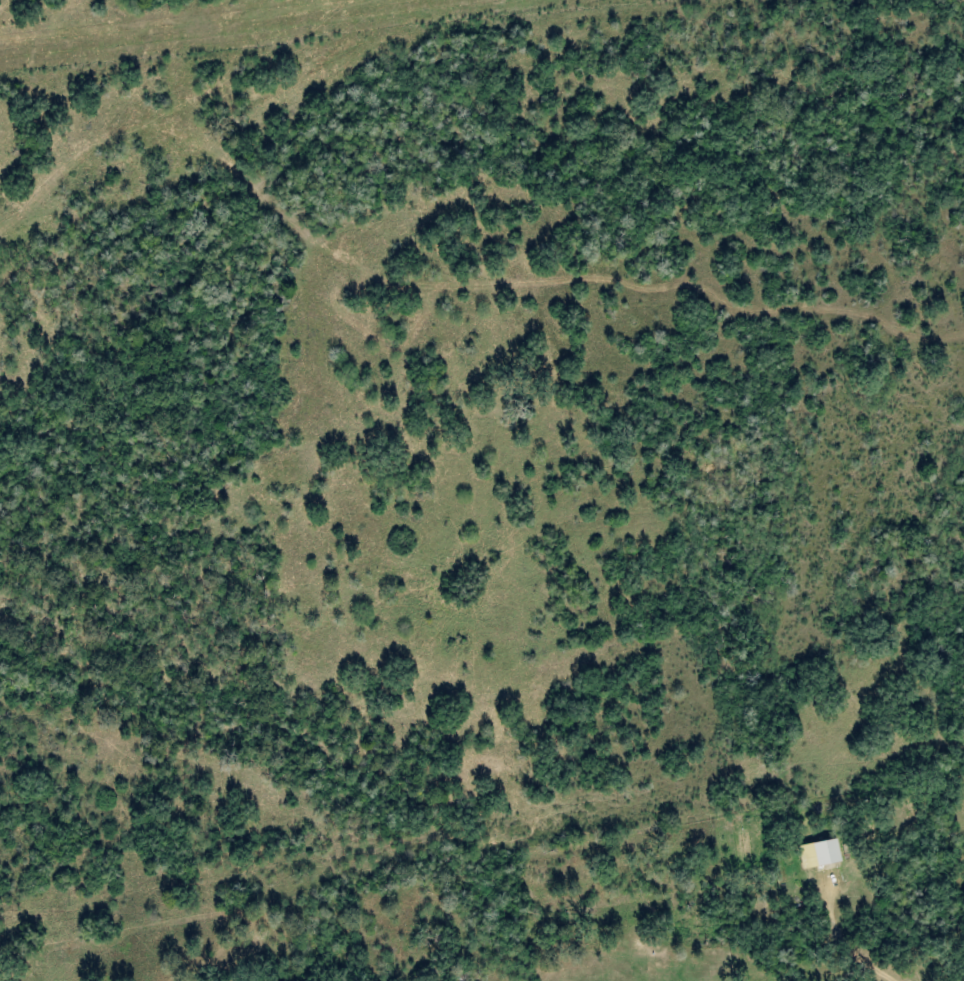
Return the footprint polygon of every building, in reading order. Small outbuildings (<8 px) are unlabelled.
[(839,840),(803,845),(807,868),(843,863),(839,840)]
